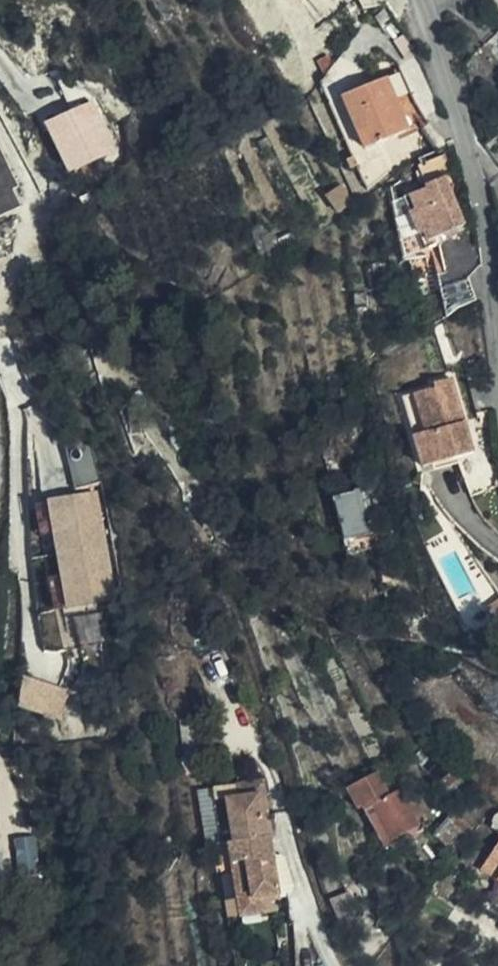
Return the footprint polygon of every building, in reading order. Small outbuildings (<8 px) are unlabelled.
[(405,133),(383,82),(340,101),(362,151),(405,133)] [(115,149),(92,102),(49,123),(72,171),(115,149)] [(22,206),(13,186),(20,185),(0,143),(0,216),(22,206)] [(414,166),(422,183),(440,175),(453,169),(445,151),(414,166)] [(440,175),(422,183),(424,187),(406,195),(412,209),(406,212),(417,234),(423,232),(427,241),(443,233),(444,232),(451,237),(455,233),(455,228),(463,224),(440,175)] [(329,196),(337,213),(355,201),(347,183),(329,196)] [(412,209),(406,195),(400,197),(406,212),(412,209)] [(446,240),(443,233),(427,241),(423,232),(417,234),(425,250),(446,240)] [(464,315),(484,302),(461,263),(442,274),(464,315)] [(433,388),(410,394),(421,434),(409,437),(417,466),(470,452),(465,433),(460,434),(458,426),(462,424),(451,379),(431,384),(433,388)] [(421,434),(410,394),(398,397),(409,437),(421,434)] [(372,517),(369,506),(381,503),(378,486),(334,495),(349,556),(366,553),(363,535),(375,532),(372,517)] [(117,597),(98,491),(50,499),(69,605),(117,597)] [(80,641),(101,640),(100,615),(78,616),(80,641)] [(73,690),(25,676),(21,705),(61,716),(73,690)] [(421,768),(431,756),(424,749),(413,761),(421,768)] [(229,774),(239,818),(276,810),(278,809),(268,766),(242,771),(229,774)] [(470,787),(450,772),(440,783),(459,800),(470,787)] [(361,813),(366,811),(375,805),(389,796),(375,774),(347,791),(361,813)] [(408,784),(389,796),(375,805),(396,838),(429,817),(408,784)] [(375,805),(366,811),(392,849),(401,844),(396,838),(375,805)] [(453,808),(443,826),(457,833),(460,825),(471,831),(476,822),(453,808)] [(276,810),(239,818),(234,819),(248,877),(273,871),(289,868),(276,810)] [(248,877),(234,819),(219,822),(238,901),(279,892),(273,871),(248,877)] [(457,833),(443,826),(439,833),(463,846),(471,831),(460,825),(457,833)] [(481,872),(497,880),(497,838),(481,872)] [(349,889),(326,898),(336,928),(361,919),(349,889)]
